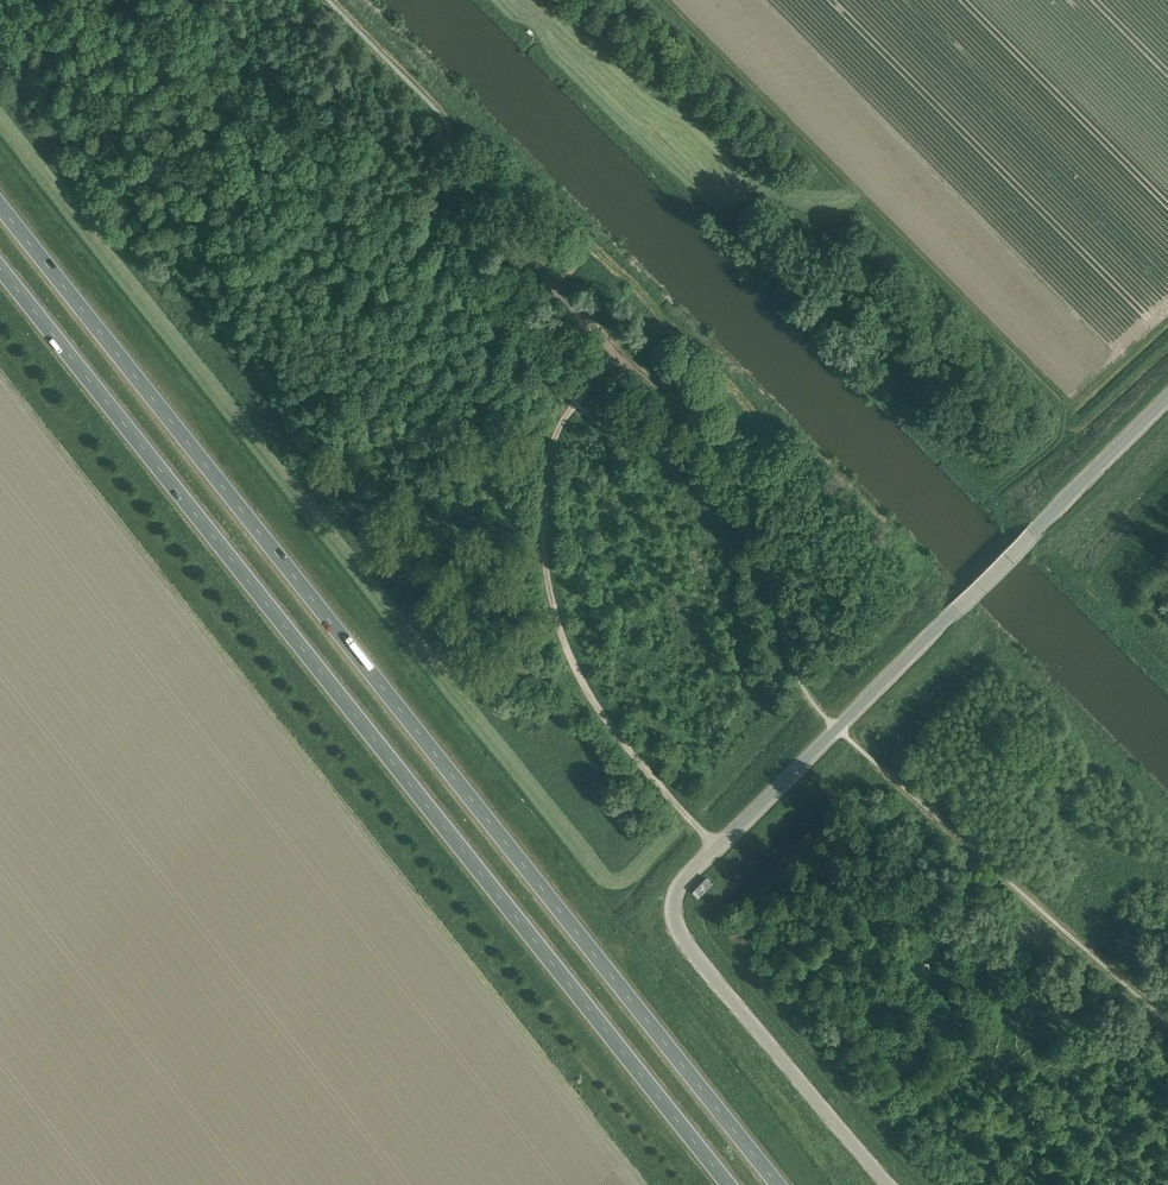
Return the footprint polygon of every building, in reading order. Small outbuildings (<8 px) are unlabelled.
[(1073,416),(1095,404),(1090,396),(1069,408),(1073,416)] [(692,890),(698,896),(711,882),(705,876),(692,890)]
